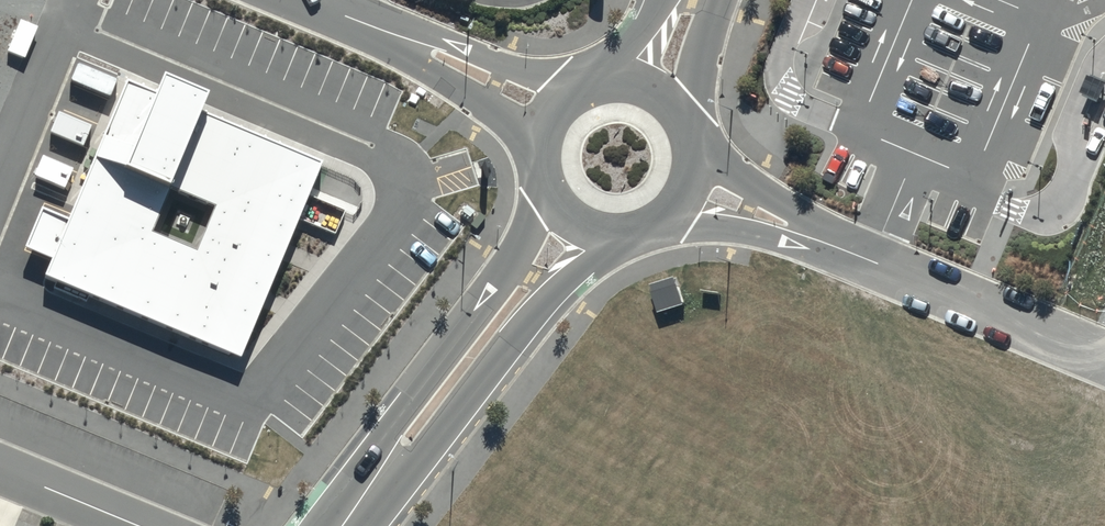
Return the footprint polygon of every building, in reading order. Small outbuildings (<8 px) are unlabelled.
[(127,86),(46,276),(238,356),(318,165),(219,124),(179,107),(127,86)]
